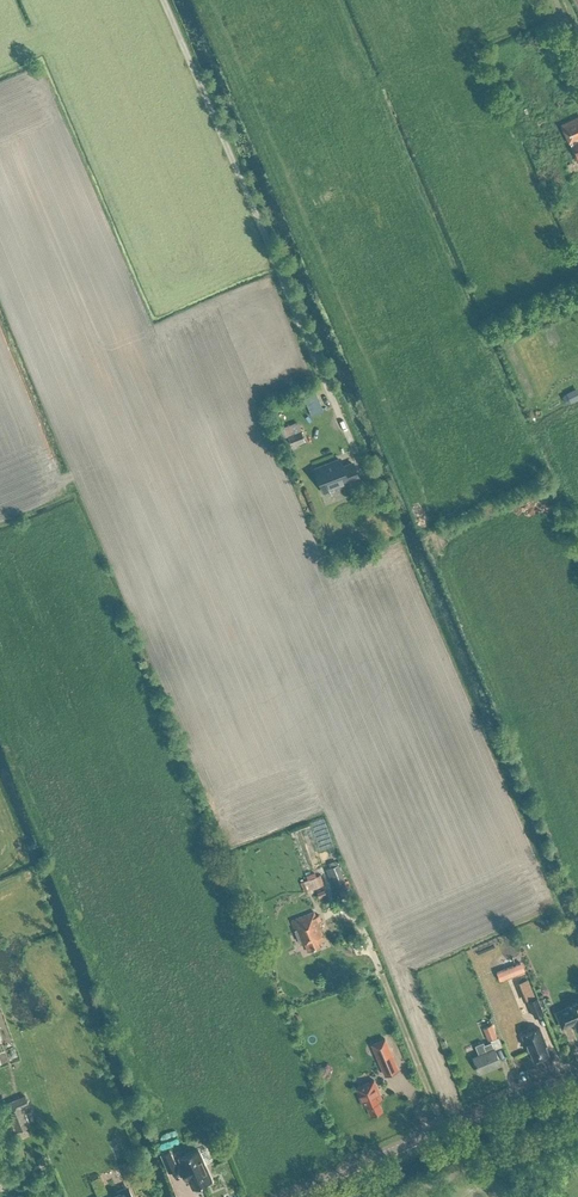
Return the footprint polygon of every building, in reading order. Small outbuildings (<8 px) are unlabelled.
[(577,137),(577,116),(560,124),(568,142),(577,137)] [(568,142),(570,146),(577,142),(577,137),(568,142)] [(577,398),(577,389),(577,387),(566,392),(571,402),(577,398)] [(306,418),(310,426),(321,422),(317,413),(306,418)] [(292,446),(305,441),(301,429),(287,434),(292,446)] [(344,464),(340,456),(313,466),(324,492),(348,483),(349,486),(362,481),(354,460),(344,464)] [(332,876),(335,883),(344,879),(339,864),(326,868),(329,877),(332,876)] [(305,891),(322,884),(318,875),(316,875),(314,870),(306,873),(308,878),(301,881),(305,891)] [(318,942),(324,940),(322,934),(312,911),(290,920),(299,943),(303,941),(307,950),(319,945),(318,942)] [(292,985),(284,966),(277,969),(284,988),(292,985)] [(317,977),(313,968),(306,971),(310,980),(317,977)] [(528,1000),(534,1016),(543,1012),(537,996),(528,1000)] [(567,1005),(555,1011),(562,1027),(574,1022),(577,1031),(577,1000),(567,1005)] [(488,1039),(497,1036),(492,1023),(483,1027),(488,1039)] [(546,1044),(539,1027),(522,1034),(529,1051),(530,1050),(534,1059),(548,1053),(545,1044),(546,1044)] [(372,1043),(385,1074),(398,1068),(385,1037),(372,1043)] [(478,1054),(473,1056),(479,1072),(500,1063),(494,1048),(493,1048),(491,1041),(484,1044),(483,1041),(475,1044),(478,1054)] [(374,1079),(356,1086),(363,1104),(366,1103),(371,1114),(382,1109),(378,1099),(382,1097),(374,1079)] [(25,1095),(5,1103),(16,1129),(29,1124),(22,1107),(29,1104),(25,1095)] [(202,1182),(212,1178),(198,1146),(179,1154),(182,1160),(180,1160),(183,1168),(185,1167),(192,1184),(201,1180),(202,1182)] [(170,1147),(161,1151),(169,1167),(177,1163),(170,1147)] [(119,1164),(125,1178),(133,1175),(127,1160),(119,1164)] [(126,1186),(101,1196),(131,1196),(126,1186)]
